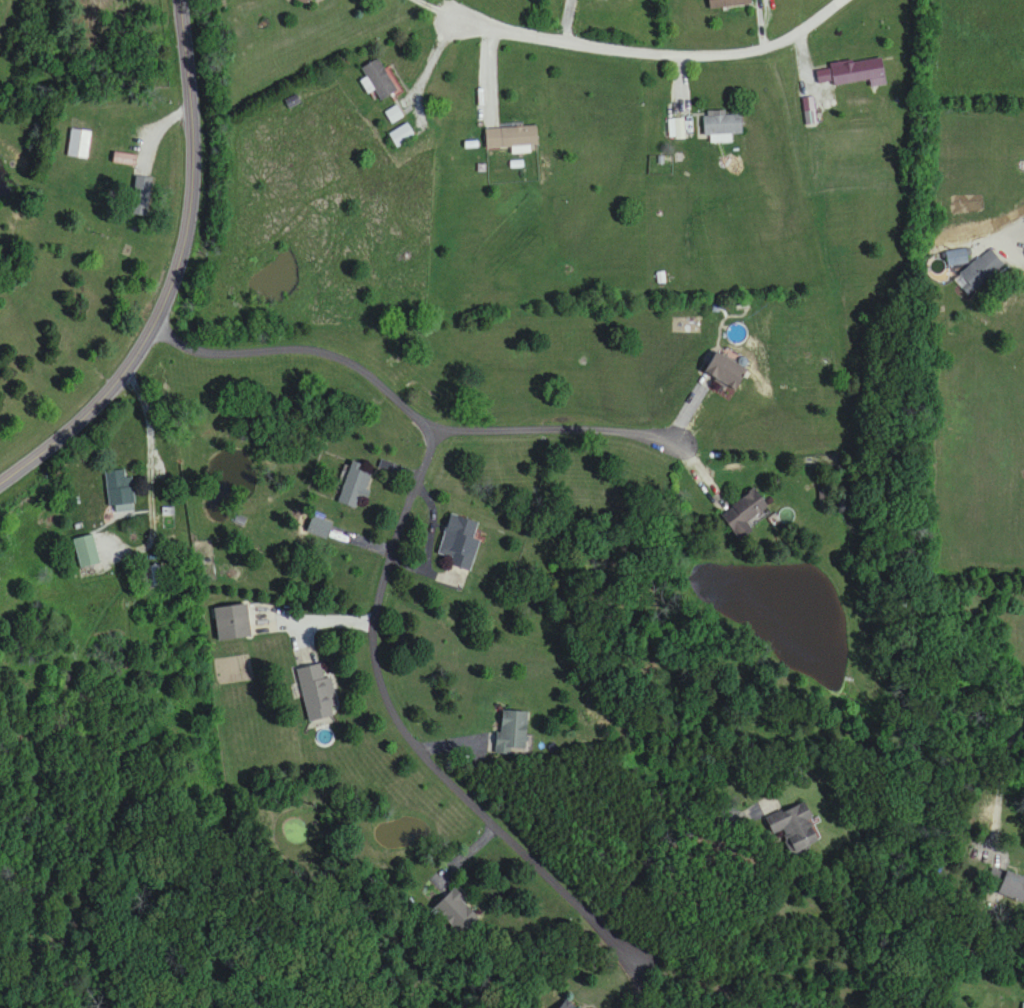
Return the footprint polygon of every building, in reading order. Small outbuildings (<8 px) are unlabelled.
[(750,0),(709,0),(709,8),(750,8),(750,0)] [(358,70),(370,91),(374,89),(380,100),(396,91),(378,59),(358,70)] [(834,87),(885,78),(882,59),(831,68),(834,87)] [(743,137),(742,115),(703,116),(704,136),(710,136),(710,138),(743,137)] [(669,139),(685,139),(685,119),(669,119),(669,139)] [(414,137),(408,125),(389,134),(396,146),(414,137)] [(486,148),(538,147),(537,126),(485,128),(486,148)] [(91,131),(70,130),(68,158),(89,159),(91,131)] [(113,163),(136,166),(137,155),(114,153),(113,163)] [(131,215),(148,217),(152,178),(135,176),(131,215)] [(948,267),(973,264),(954,279),(968,297),(1003,269),(1002,263),(992,250),(987,251),(971,263),(969,250),(968,248),(946,251),(948,267)] [(702,374),(732,392),(745,371),(715,352),(702,374)] [(363,500),(373,477),(358,471),(360,466),(353,463),(336,502),(355,511),(361,498),(363,500)] [(132,478),(126,478),(125,471),(105,473),(108,512),(135,510),(132,478)] [(720,512),(738,539),(752,530),(747,522),(767,509),(754,489),(720,512)] [(471,568),(478,540),(474,539),(478,521),(448,514),(437,560),(471,568)] [(326,539),(331,524),(312,517),(307,532),(326,539)] [(73,540),(79,568),(99,564),(93,536),(73,540)] [(213,609),(216,640),(249,636),(246,605),(213,609)] [(220,662),(222,681),(250,678),(248,659),(220,662)] [(307,720),(337,714),(329,677),(323,678),(320,663),(296,668),(307,720)] [(527,711),(501,710),(500,734),(490,733),(490,753),(526,754),(527,711)] [(783,831),(791,853),(819,843),(805,803),(765,817),(772,835),(783,831)] [(1005,870),(994,892),(1021,904),(1023,898),(1023,878),(1005,870)] [(480,917),(453,889),(432,910),(460,937),(480,917)] [(566,999),(559,1007),(577,1007),(566,999)]
